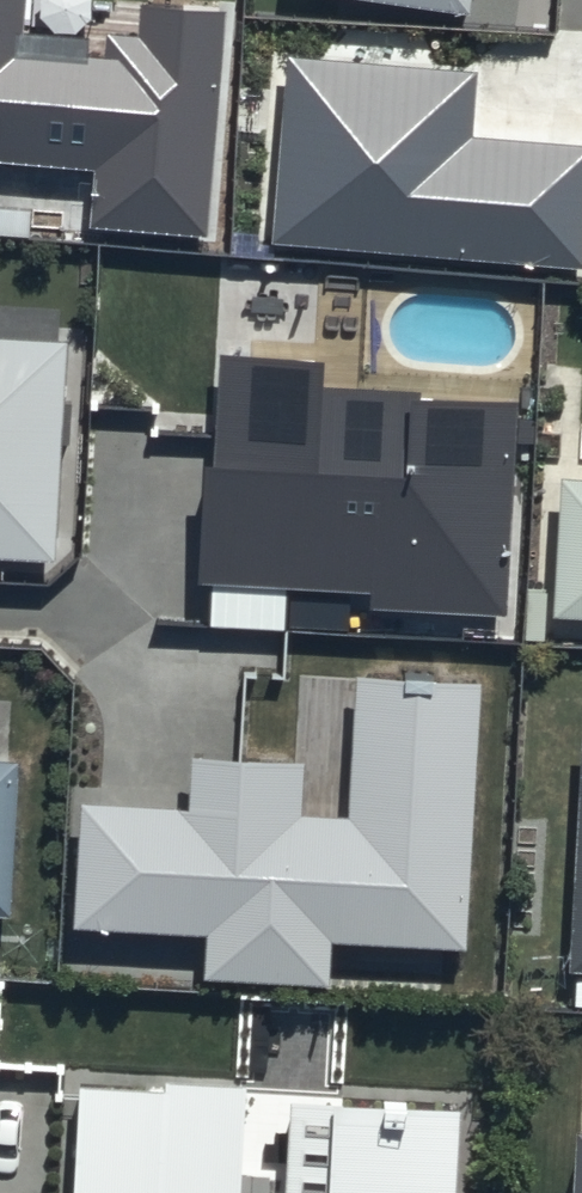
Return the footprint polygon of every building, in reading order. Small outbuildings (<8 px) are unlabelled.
[(94,169),(90,228),(207,237),(224,10),(141,4),(138,43),(21,35),(24,0),(0,0),(0,162),(94,169)] [(471,18),(474,0),(351,0),(471,18)] [(266,219),(580,245),(581,217),(581,124),(466,114),(471,48),(282,32),(266,219)] [(69,304),(0,294),(0,538),(47,538),(69,304)] [(214,357),(199,572),(501,594),(517,379),(214,357)] [(581,601),(581,447),(563,446),(552,599),(581,601)] [(459,945),(470,680),(362,676),(356,821),(298,819),(301,760),(236,757),(234,804),(81,798),(76,907),(215,913),(213,963),(323,968),(325,939),(459,945)] [(581,956),(581,704),(565,955),(581,956)] [(86,1061),(79,1192),(448,1192),(454,1081),(86,1061)]
